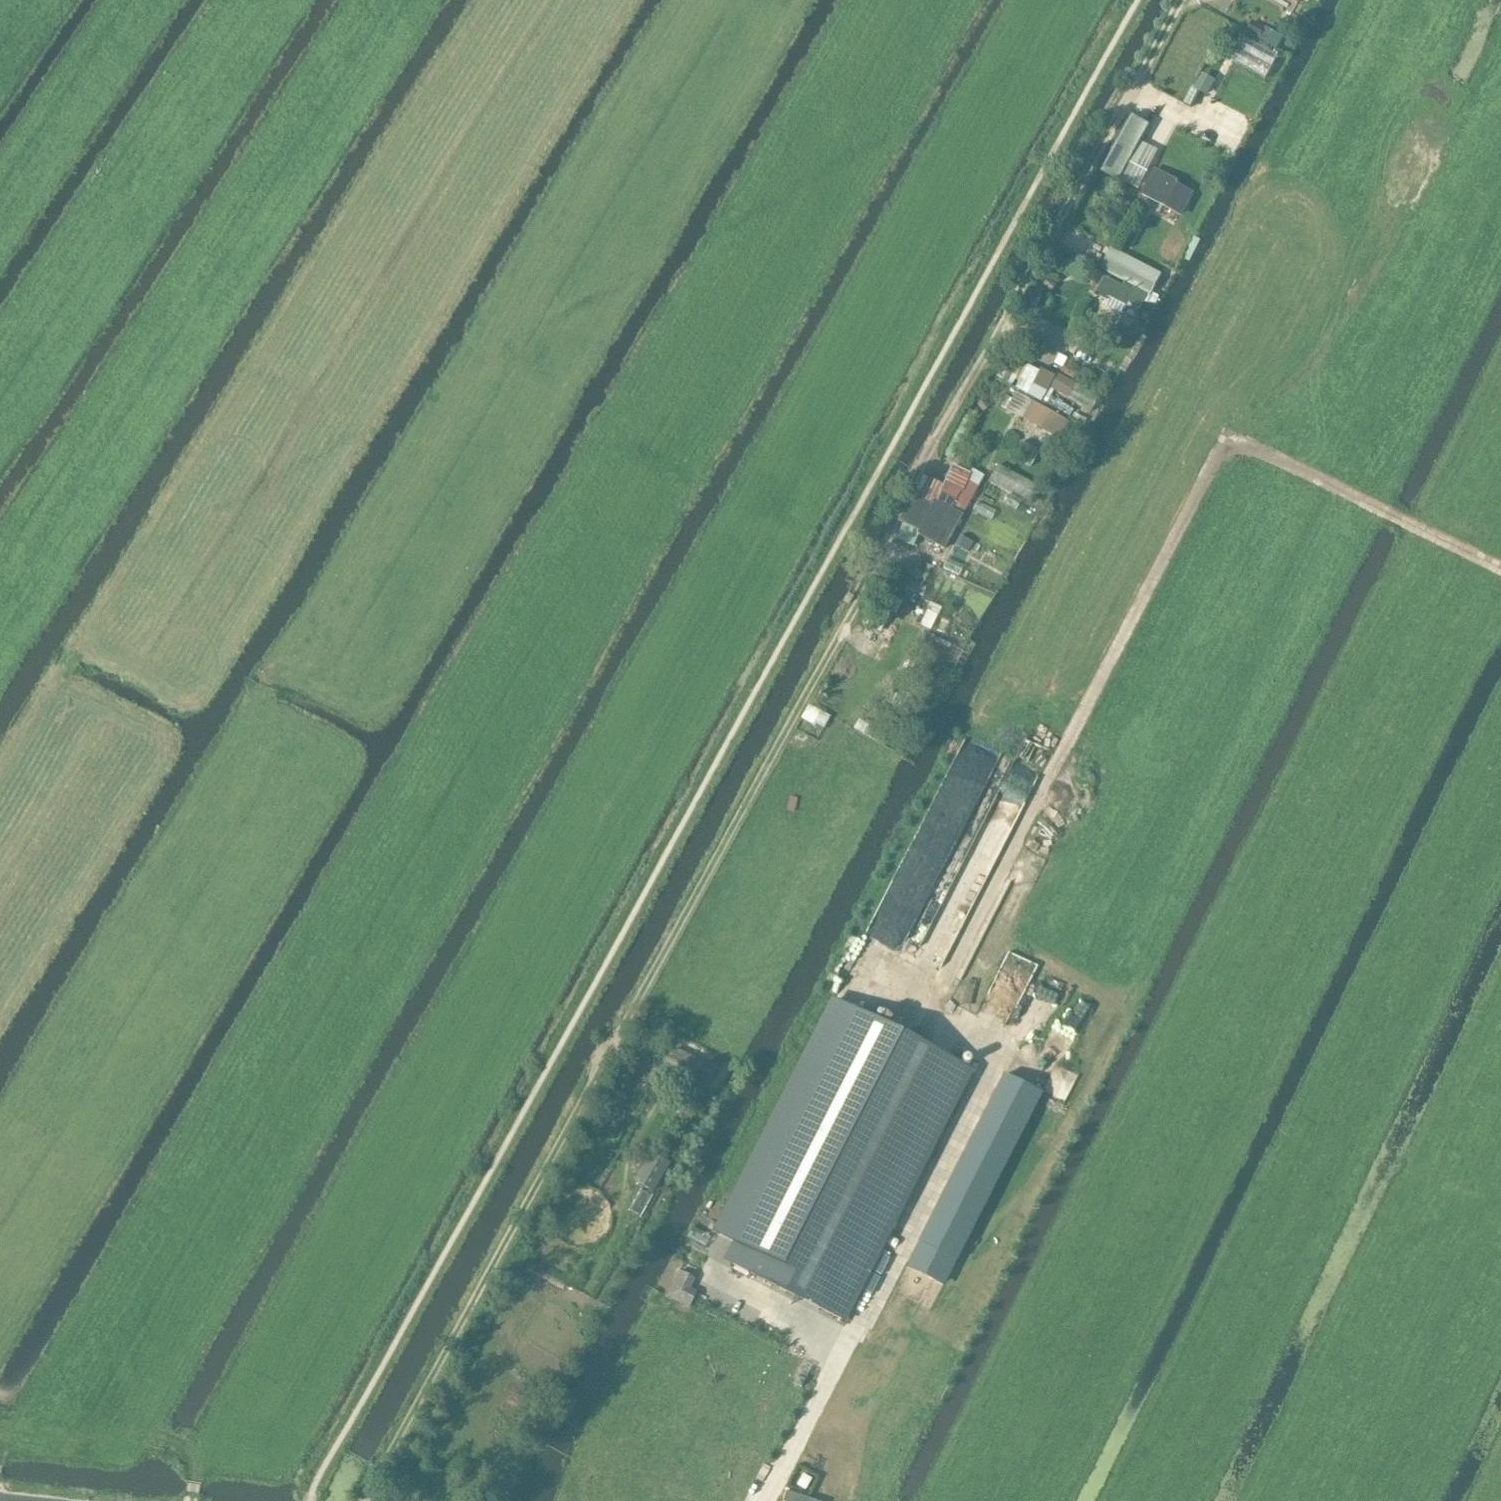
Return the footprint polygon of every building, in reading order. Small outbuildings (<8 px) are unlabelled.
[(1203,196),(1111,149),(1100,171),(1145,194),(1142,200),(1188,224),(1203,196)] [(1070,418),(1033,401),(1025,419),(1061,436),(1070,418)] [(913,521),(955,542),(981,491),(955,478),(944,498),(929,490),(913,521)] [(831,998),(712,1232),(732,1243),(723,1260),(806,1302),(828,1313),(846,1323),(974,1071),(956,1062),(936,1052),(831,998)]
